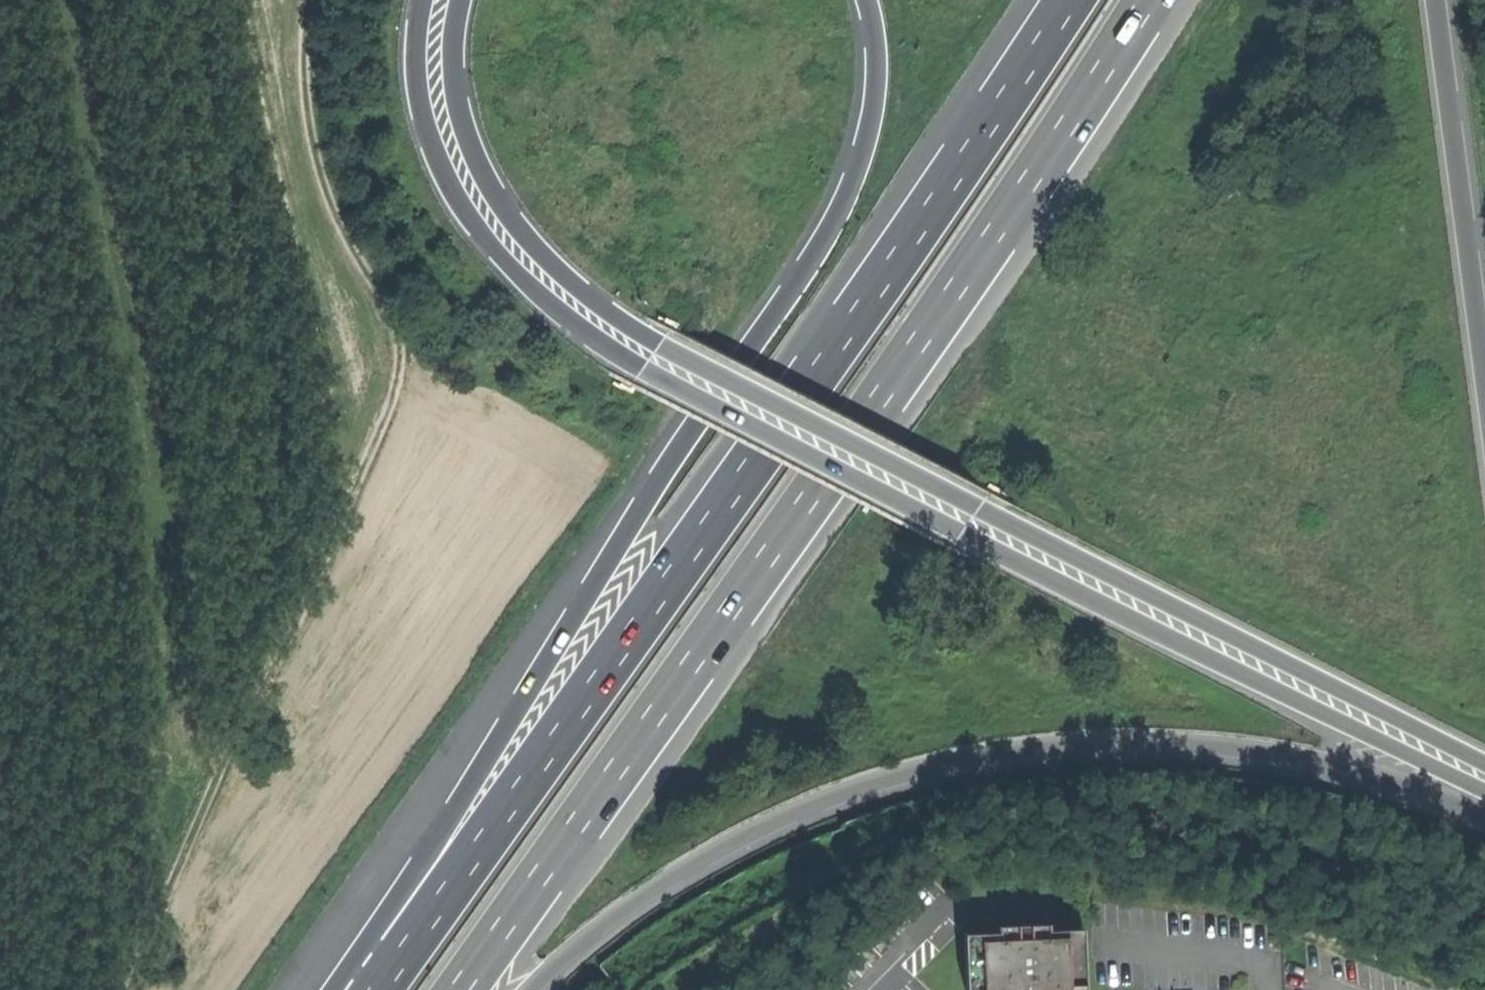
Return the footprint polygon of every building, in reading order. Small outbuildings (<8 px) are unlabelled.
[(1070,929),(1044,930),(1044,924),(996,926),(996,933),(969,934),(972,989),(1073,989),(1070,929)] [(859,936),(878,956),(888,946),(869,926),(859,936)] [(820,976),(810,986),(814,989),(834,989),(820,976)]
